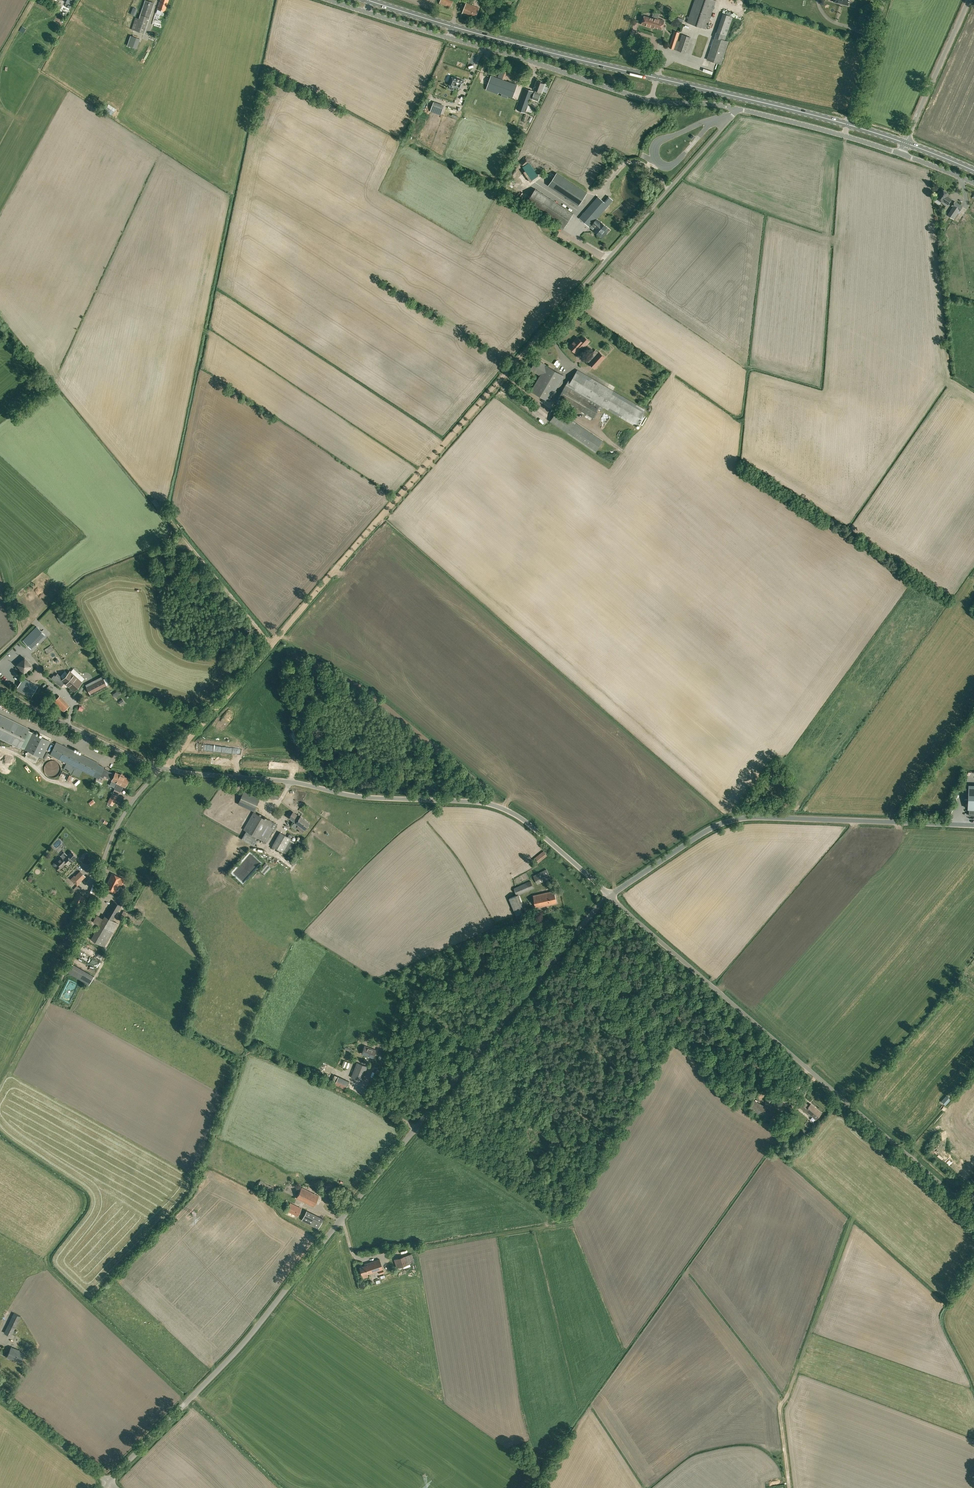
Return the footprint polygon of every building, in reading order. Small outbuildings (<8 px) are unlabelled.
[(135,30),(144,33),(154,3),(146,0),(145,0),(139,19),(135,17),(131,29),(135,30)] [(158,10),(165,12),(169,0),(161,0),(158,10)] [(716,1),(715,0),(694,0),(687,22),(706,29),(716,1)] [(475,19),(479,8),(466,3),(462,14),(475,19)] [(728,42),(725,40),(732,17),(723,14),(707,60),(721,64),(728,42)] [(644,16),(642,24),(651,27),(651,26),(661,29),(664,21),(654,17),(653,19),(644,16)] [(669,48),(674,49),(686,54),(691,37),(682,34),(680,41),(677,40),(679,32),(674,31),(669,48)] [(693,53),(703,57),(711,33),(705,31),(705,32),(701,31),(697,42),(693,53)] [(140,39),(131,35),(127,45),(137,49),(140,39)] [(670,58),(668,63),(684,68),(686,63),(670,58)] [(507,72),(503,70),(502,72),(500,71),(497,77),(504,79),(507,72)] [(514,102),(513,102),(515,97),(513,96),(517,85),(491,75),(487,87),(480,106),(490,110),(509,117),(514,102)] [(453,77),(452,77),(449,85),(461,90),(464,81),(459,80),(460,79),(457,78),(457,79),(453,77)] [(535,90),(541,92),(544,84),(537,81),(534,89),(535,90)] [(521,123),(533,91),(528,89),(525,88),(522,95),(521,94),(504,138),(514,142),(522,123),(521,123)] [(541,92),(535,90),(532,98),(538,100),(541,92)] [(434,102),(431,111),(441,115),(444,105),(434,102)] [(117,113),(116,113),(117,112),(116,111),(117,109),(108,104),(104,111),(115,117),(117,113)] [(589,192),(558,172),(550,184),(581,204),(589,192)] [(575,213),(537,188),(528,201),(567,226),(575,213)] [(938,194),(936,198),(942,202),(943,201),(948,204),(951,199),(946,196),(948,193),(942,189),(940,191),(939,191),(938,193),(938,194)] [(602,220),(601,221),(597,218),(608,205),(598,196),(580,217),(594,229),(594,230),(603,238),(611,229),(602,220)] [(963,207),(955,201),(952,206),(953,207),(947,215),(954,219),(959,211),(960,211),(963,207)] [(585,347),(590,341),(584,336),(580,339),(578,338),(575,341),(574,341),(569,346),(576,353),(583,346),(585,347)] [(601,358),(597,354),(588,364),(593,368),(601,358)] [(544,364),(536,360),(531,370),(540,375),(531,391),(548,401),(563,375),(544,364)] [(578,370),(571,381),(569,380),(559,398),(593,418),(598,410),(601,411),(604,407),(636,426),(646,409),(578,370)] [(603,441),(599,438),(558,410),(550,420),(596,452),(603,441)] [(156,507),(160,504),(155,499),(152,501),(156,507)] [(31,648),(45,634),(36,626),(23,640),(31,648)] [(47,654),(54,649),(51,645),(44,650),(47,654)] [(21,664),(29,672),(37,664),(29,656),(21,664)] [(54,675),(51,678),(61,686),(65,683),(74,691),(82,682),(70,671),(63,678),(57,673),(55,676),(54,675)] [(23,677),(17,688),(31,697),(37,686),(23,677)] [(106,685),(102,677),(85,685),(89,693),(106,685)] [(68,706),(59,696),(54,701),(63,711),(68,706)] [(29,730),(29,729),(0,714),(0,738),(20,748),(29,730)] [(25,717),(36,722),(37,719),(26,714),(25,717)] [(42,758),(48,746),(48,745),(50,741),(32,732),(24,749),(42,758)] [(56,742),(54,746),(50,754),(67,762),(64,769),(79,776),(82,770),(95,776),(99,778),(100,775),(104,768),(105,767),(98,763),(99,763),(56,742)] [(61,770),(61,768),(60,766),(59,765),(58,764),(57,762),(55,762),(54,761),(52,761),(50,762),(49,762),(48,763),(47,764),(46,765),(45,767),(45,768),(44,770),(45,771),(45,773),(46,775),(47,776),(48,777),(50,778),(52,778),(53,778),(56,777),(57,777),(59,775),(60,773),(61,771),(61,770)] [(107,770),(104,768),(100,775),(103,777),(104,775),(113,779),(112,779),(118,782),(115,788),(120,791),(123,785),(125,786),(126,784),(127,785),(129,781),(128,781),(129,778),(116,772),(115,774),(110,771),(109,774),(106,772),(107,770)] [(266,797),(278,798),(279,790),(267,789),(266,797)] [(260,799),(244,791),(238,804),(254,811),(260,799)] [(252,842),(255,836),(265,843),(276,825),(253,812),(243,829),(245,830),(242,836),(252,842)] [(304,829),(309,823),(300,816),(299,817),(292,812),(289,818),(295,823),(298,825),(296,827),(302,832),(304,829)] [(295,841),(291,838),(280,832),(272,846),(286,854),(291,846),(292,846),(295,841)] [(59,864),(56,867),(59,870),(61,867),(62,867),(66,862),(68,864),(76,856),(71,851),(63,858),(61,857),(56,862),(59,864)] [(543,851),(540,854),(539,854),(533,859),(537,864),(543,859),(543,858),(547,855),(543,851)] [(263,860),(252,853),(248,860),(249,861),(244,867),(249,870),(247,873),(245,876),(250,879),(263,860)] [(537,884),(545,880),(551,877),(546,869),(537,873),(538,875),(534,877),(537,884)] [(121,885),(124,879),(123,878),(112,873),(105,888),(115,893),(119,884),(121,885)] [(77,874),(75,876),(74,875),(71,879),(77,885),(80,882),(80,881),(82,879),(77,874)] [(514,888),(517,895),(509,898),(516,915),(526,911),(519,895),(534,888),(531,880),(514,888)] [(536,907),(557,903),(554,891),(533,895),(536,907)] [(85,897),(77,893),(72,901),(81,905),(85,897)] [(97,929),(91,939),(104,947),(118,923),(113,920),(122,905),(113,900),(103,918),(97,915),(93,922),(99,925),(97,929)] [(529,944),(536,941),(531,927),(523,930),(519,932),(522,941),(527,939),(529,944)] [(69,973),(91,984),(96,974),(74,964),(69,973)] [(373,1057),(376,1050),(365,1045),(362,1053),(373,1057)] [(362,1081),(368,1066),(357,1062),(351,1077),(362,1081)] [(345,1089),(349,1081),(338,1076),(334,1084),(345,1089)] [(764,1092),(757,1087),(752,1093),(760,1099),(764,1092)] [(951,1091),(947,1096),(946,1094),(944,1096),(945,1096),(941,1101),(945,1104),(950,1098),(951,1099),(955,1094),(951,1091)] [(783,1103),(774,1098),(769,1096),(764,1105),(753,1099),(748,1109),(765,1118),(767,1113),(776,1117),(783,1103)] [(816,1119),(821,1113),(811,1104),(809,1106),(804,1101),(800,1106),(805,1111),(806,1110),(816,1119)] [(267,1192),(271,1187),(261,1180),(257,1185),(267,1192)] [(313,1206),(319,1195),(301,1187),(296,1197),(313,1206)] [(298,1216),(302,1208),(290,1202),(286,1210),(298,1216)] [(323,1219),(306,1210),(302,1219),(318,1228),(323,1219)] [(396,1267),(414,1262),(411,1253),(394,1259),(396,1267)] [(379,1273),(384,1272),(379,1259),(364,1264),(365,1265),(359,1267),(362,1274),(367,1272),(367,1274),(378,1270),(379,1273)] [(11,1336),(21,1316),(14,1313),(4,1332),(11,1336)] [(21,1361),(24,1354),(19,1351),(19,1350),(11,1347),(7,1357),(11,1359),(12,1358),(21,1361)]
